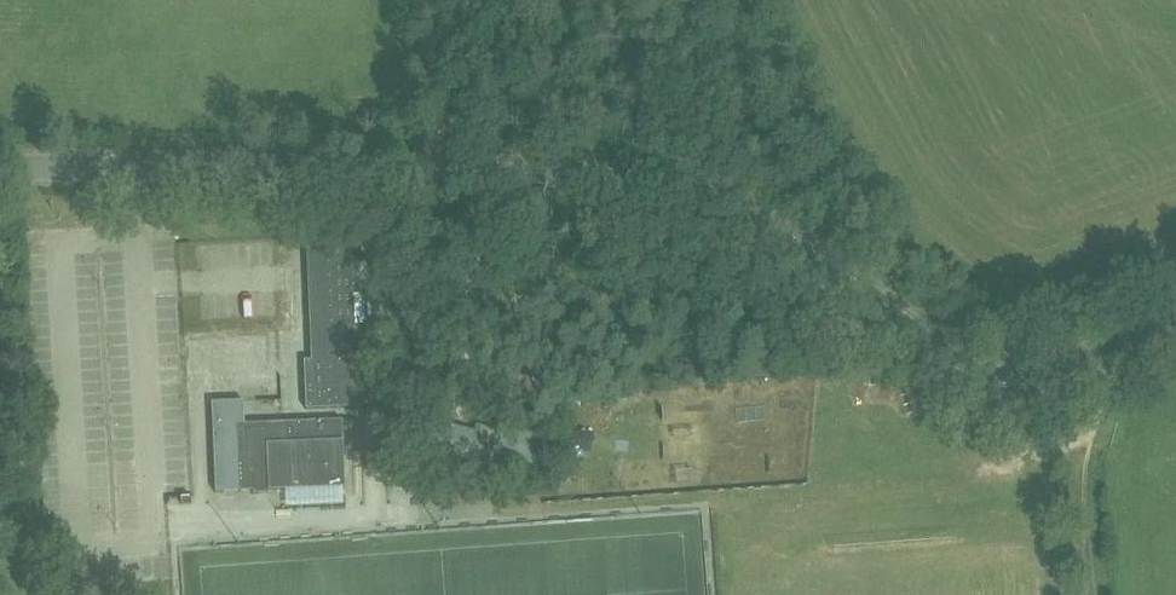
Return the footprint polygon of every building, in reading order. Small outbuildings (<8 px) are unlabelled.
[(362,355),(356,355),(351,234),(306,236),(311,356),(304,356),(306,405),(364,403),(362,355)] [(212,398),(216,489),(346,483),(343,416),(245,420),(244,397),(212,398)] [(471,438),(433,428),(427,456),(464,466),(466,458),(488,463),(491,455),(530,464),(537,434),(497,424),(495,433),(489,431),(473,428),(471,438)] [(574,430),(570,449),(585,451),(588,432),(574,430)] [(190,496),(189,496),(180,496),(181,504),(190,503),(190,496)]
